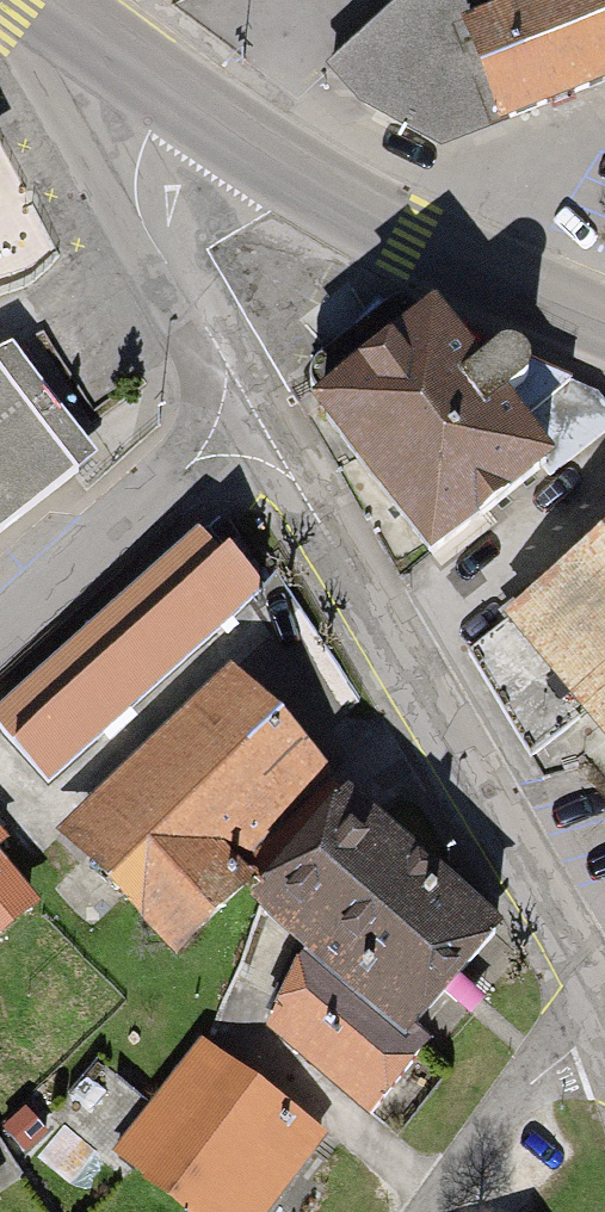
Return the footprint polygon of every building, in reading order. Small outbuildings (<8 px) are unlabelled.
[(332,73),(345,88),(362,107),(434,154),(604,83),(604,0),(411,0),(332,73)] [(13,237),(0,211),(0,243),(13,237)] [(576,475),(465,347),(414,390),(357,439),(468,568),(576,475)] [(86,472),(18,373),(0,379),(0,551),(86,472)] [(258,593),(201,532),(3,715),(60,776),(258,593)] [(523,636),(604,736),(604,569),(523,636)] [(241,699),(74,853),(185,974),(262,904),(240,879),(330,796),(241,699)] [(516,959),(360,823),(277,918),(433,1054),(516,959)] [(26,886),(0,854),(0,906),(26,886)] [(315,994),(275,1041),(386,1134),(426,1087),(315,994)] [(124,1180),(165,1211),(286,1211),(327,1159),(211,1069),(124,1180)]
